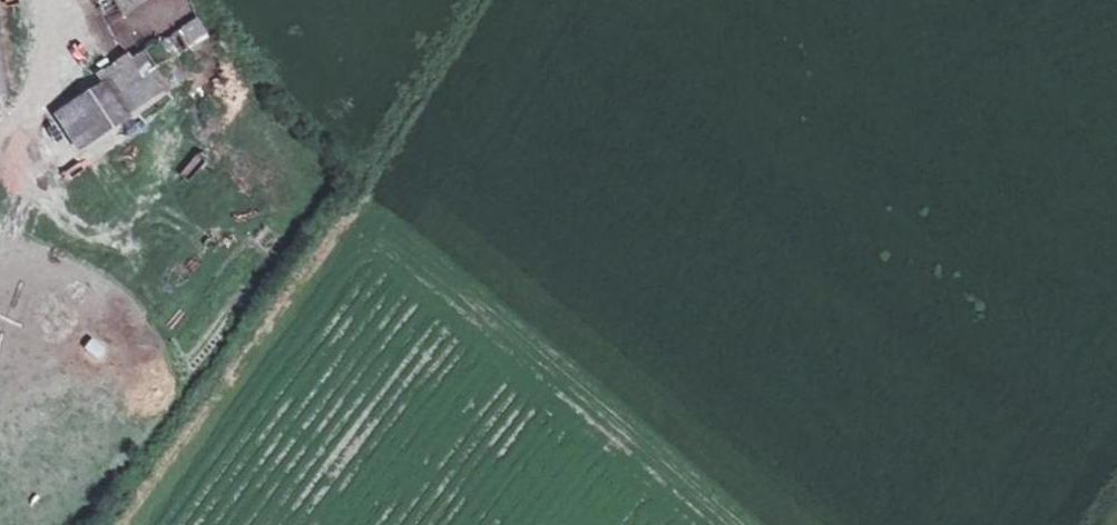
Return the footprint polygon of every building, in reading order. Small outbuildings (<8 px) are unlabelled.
[(104,87),(60,117),(80,145),(139,106),(137,103),(154,92),(144,76),(218,31),(198,0),(93,0),(129,57),(98,78),(104,87)]
